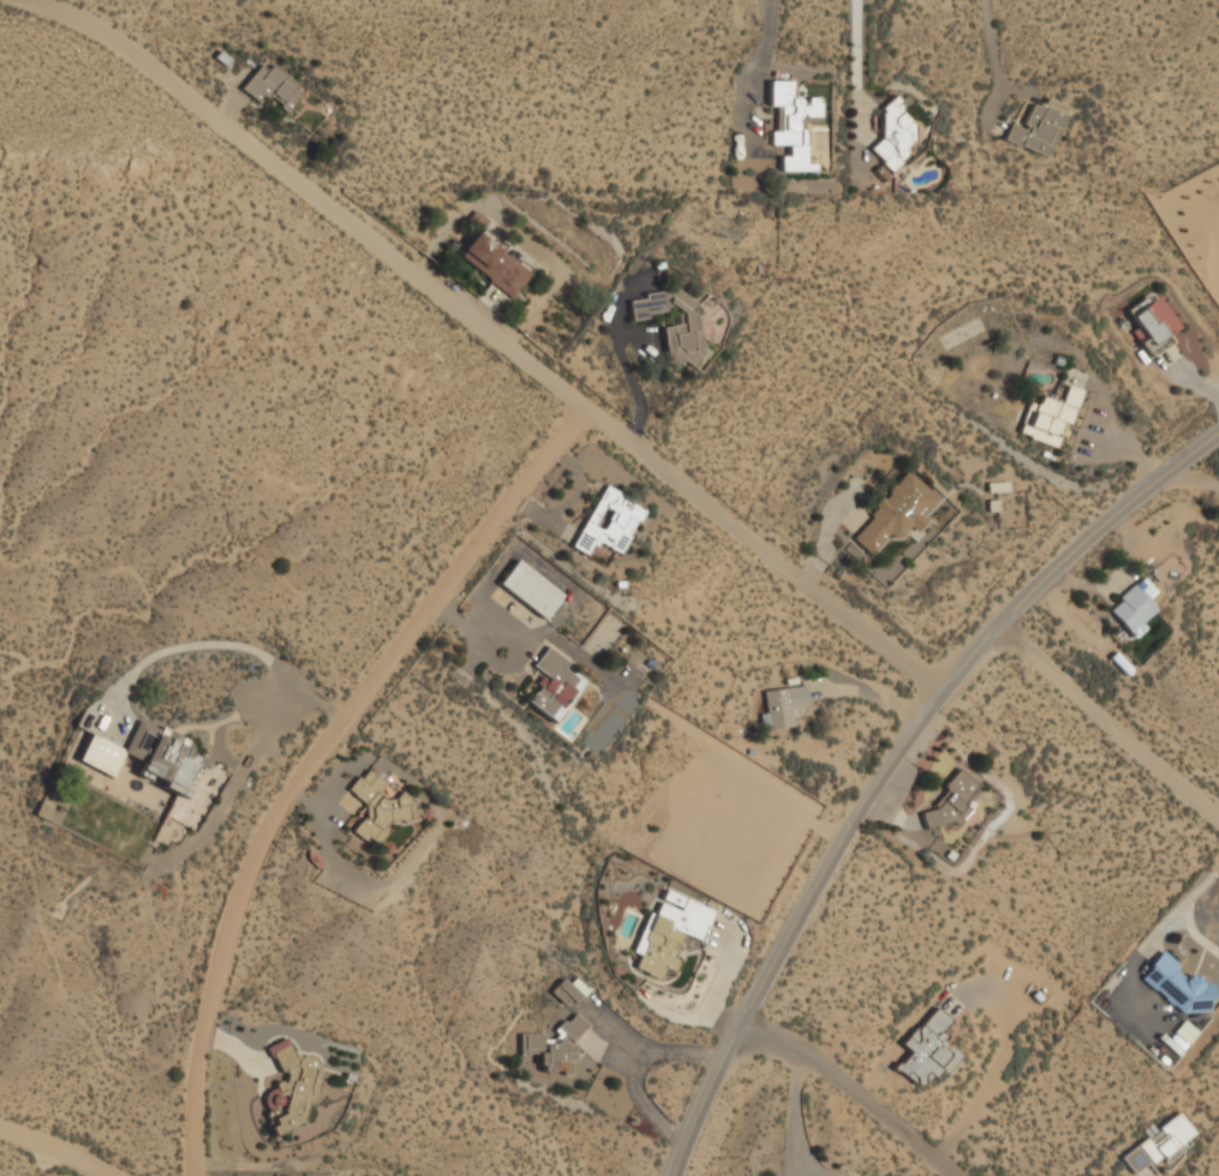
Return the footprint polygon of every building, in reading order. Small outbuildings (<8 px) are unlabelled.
[(256,105),(268,94),(285,113),(303,96),(269,60),(240,86),(256,105)] [(806,125),(823,125),(821,99),(793,99),(793,82),(770,82),(770,108),(773,108),(773,147),(783,147),(783,172),(806,172),(806,125)] [(1048,160),(1071,108),(1047,97),(1042,107),(1033,103),(1022,129),(1011,125),(1004,142),(1048,160)] [(886,171),(926,142),(895,100),(872,115),(888,137),(871,148),(886,171)] [(458,255),(508,300),(532,274),(482,228),(458,255)] [(629,297),(633,323),(649,321),(647,315),(679,311),(681,326),(664,327),(669,366),(705,363),(699,317),(712,316),(711,300),(682,304),(681,291),(629,297)] [(1183,327),(1159,296),(1149,303),(1146,298),(1128,311),(1142,329),(1135,334),(1149,353),(1183,327)] [(1081,389),(1069,386),(1064,402),(1042,396),(1040,405),(1029,402),(1020,436),(1064,448),(1081,389)] [(851,538),(874,557),(904,523),(913,531),(942,499),(910,471),(851,538)] [(573,549),(590,556),(597,543),(623,555),(646,507),(603,486),(573,549)] [(564,593),(518,560),(500,586),(545,619),(564,593)] [(1157,592),(1143,578),(1107,609),(1131,634),(1158,610),(1148,601),(1157,592)] [(533,667),(545,676),(527,702),(556,723),(587,682),(567,667),(570,663),(549,646),(533,667)] [(806,686),(763,691),(766,730),(795,727),(794,712),(809,711),(806,686)] [(178,789),(167,819),(195,830),(202,811),(189,806),(207,758),(187,751),(191,740),(138,721),(127,750),(89,736),(79,763),(115,776),(123,754),(145,763),(141,776),(178,789)] [(353,829),(375,848),(398,822),(401,825),(418,806),(402,792),(394,801),(381,790),(387,784),(368,769),(348,790),(371,810),(353,829)] [(945,789),(946,790),(924,822),(936,830),(944,819),(952,826),(981,788),(958,770),(945,789)] [(716,911),(667,890),(657,915),(650,913),(634,953),(641,956),(635,969),(661,979),(665,968),(671,971),(686,936),(703,943),(716,911)] [(1213,1007),(1213,985),(1201,985),(1201,975),(1181,975),(1179,956),(1149,956),(1151,1008),(1213,1007)] [(904,1046),(910,1051),(896,1069),(924,1091),(940,1070),(948,1076),(963,1056),(940,1038),(954,1021),(934,1007),(904,1046)] [(576,1075),(578,1020),(557,1020),(557,1043),(544,1043),(544,1034),(522,1034),(521,1056),(542,1056),(542,1074),(576,1075)] [(309,1055),(299,1059),(287,1038),(269,1049),(287,1080),(259,1096),(275,1123),(269,1127),(276,1139),(311,1118),(304,1105),(329,1091),(309,1055)] [(1121,1157),(1135,1175),(1161,1157),(1167,1165),(1185,1153),(1181,1147),(1197,1135),(1182,1114),(1121,1157)]
